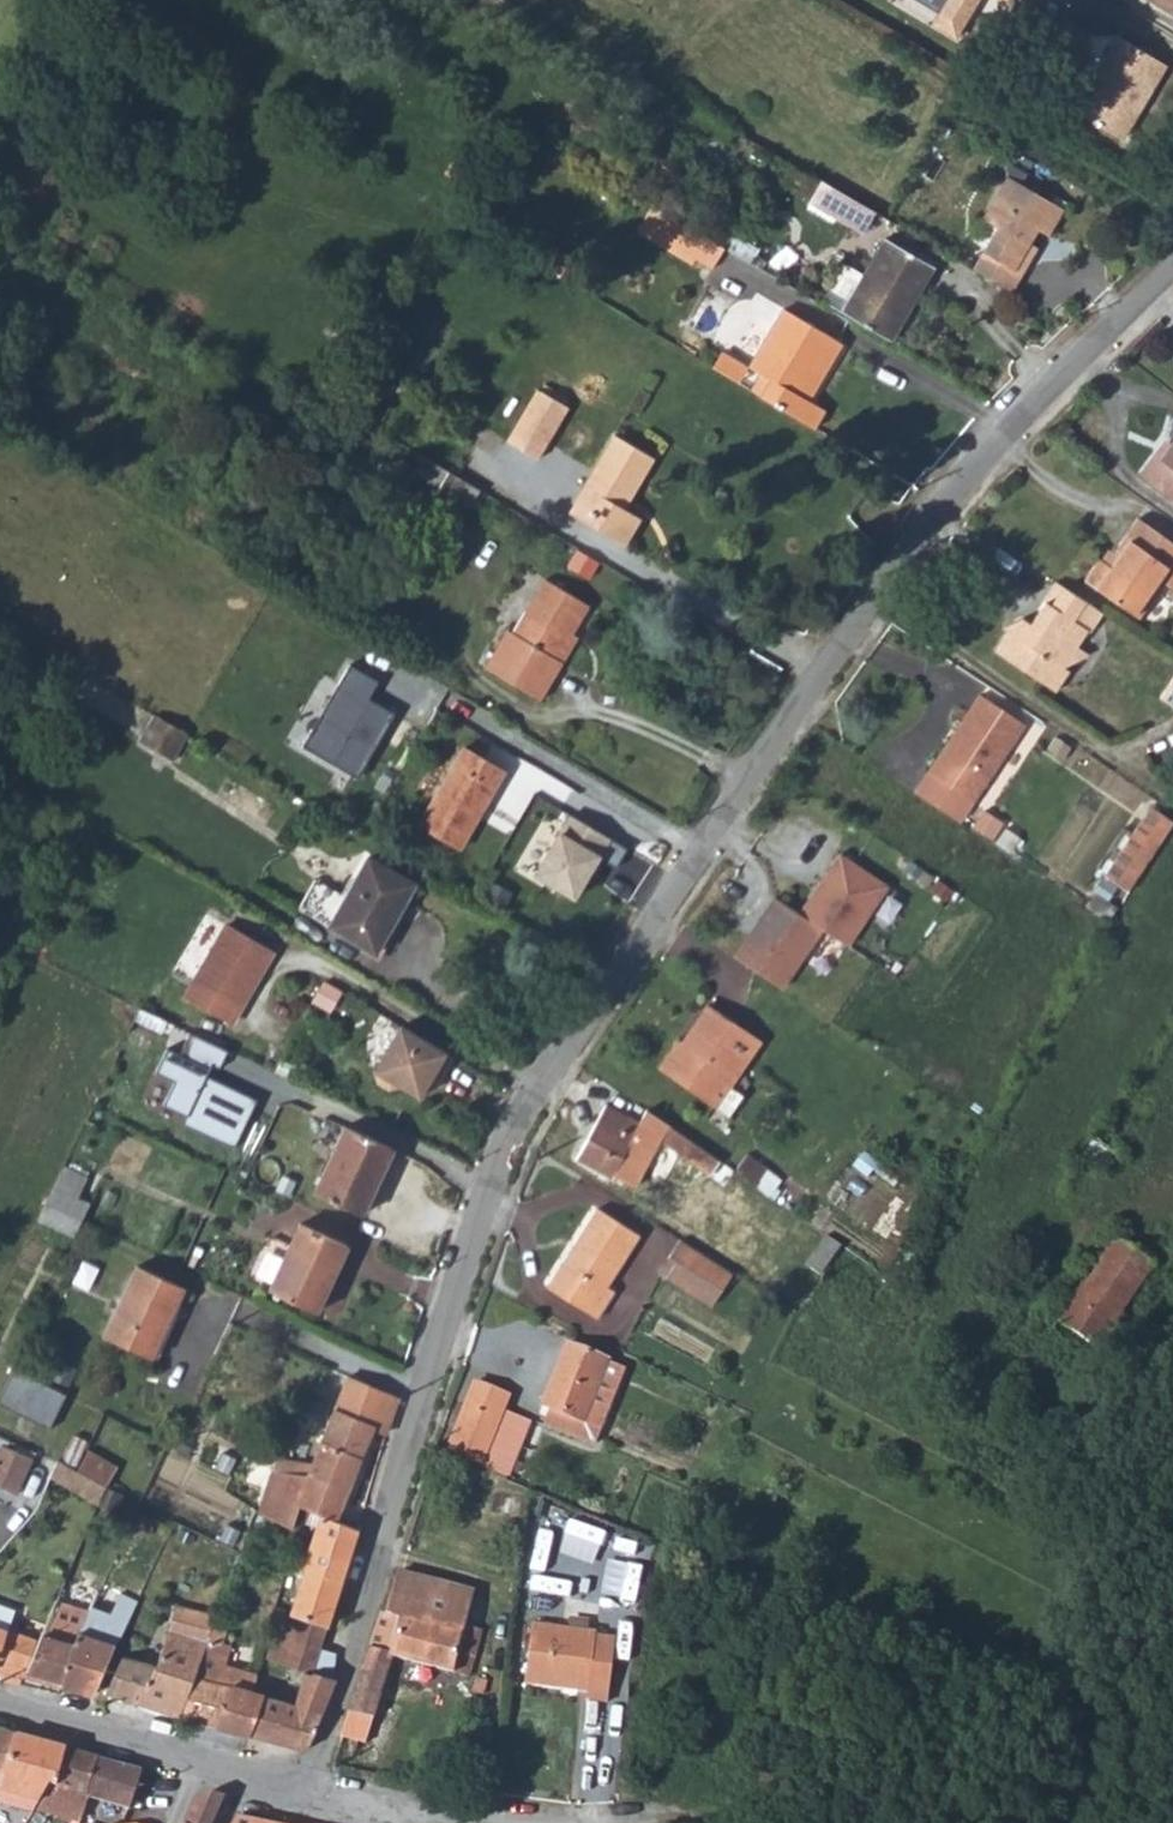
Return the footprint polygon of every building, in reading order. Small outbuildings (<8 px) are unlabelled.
[(931,25),(959,39),(982,0),(945,0),(931,25)] [(1010,8),(1015,0),(996,0),(1010,8)] [(1172,12),(1172,0),(1152,0),(1172,12)] [(1119,40),(1078,116),(1122,140),(1132,122),(1137,124),(1170,67),(1119,40)] [(829,187),(749,141),(744,150),(752,154),(748,161),(820,203),(829,187)] [(977,273),(1016,296),(1027,278),(1019,274),(1034,247),(1042,233),(1053,239),(1068,213),(1011,180),(987,222),(1002,231),(977,273)] [(881,217),(829,187),(820,203),(817,208),(869,238),(881,217)] [(737,262),(662,217),(646,241),(677,261),(682,254),(725,280),(737,262)] [(889,245),(843,323),(890,351),(935,271),(889,245)] [(1019,274),(1027,278),(1042,252),(1034,247),(1019,274)] [(771,384),(761,400),(816,432),(826,413),(812,405),(805,401),(838,346),(785,314),(751,371),(761,377),(771,384)] [(845,349),(838,346),(805,401),(812,405),(845,349)] [(761,377),(751,394),(761,400),(771,384),(761,377)] [(543,382),(536,392),(560,407),(566,396),(543,382)] [(426,395),(405,383),(398,395),(418,407),(426,395)] [(532,390),(505,434),(537,453),(562,408),(560,407),(536,392),(532,390)] [(533,461),(537,453),(505,434),(500,443),(533,461)] [(609,436),(583,480),(616,500),(620,494),(625,497),(649,460),(609,436)] [(1157,458),(1163,462),(1172,449),(1172,447),(1168,444),(1157,458)] [(1163,462),(1157,458),(1140,480),(1172,505),(1172,449),(1163,462)] [(440,486),(470,503),(477,491),(447,473),(440,486)] [(612,509),(616,500),(583,480),(568,505),(584,515),(578,526),(616,549),(633,522),(617,512),(612,509)] [(467,508),(470,503),(440,486),(437,491),(467,508)] [(616,500),(622,503),(625,497),(620,494),(616,500)] [(612,509),(617,512),(622,503),(616,500),(612,509)] [(561,516),(578,526),(584,515),(568,505),(561,516)] [(1080,582),(1133,618),(1165,570),(1171,574),(1172,571),(1172,547),(1134,521),(1103,566),(1095,560),(1080,582)] [(1163,585),(1171,574),(1165,570),(1133,618),(1138,621),(1163,585)] [(1171,574),(1163,585),(1172,592),(1172,571),(1171,574)] [(538,576),(485,667),(535,696),(556,660),(550,657),(565,631),(582,601),(538,576)] [(1045,605),(1025,640),(1015,634),(1000,658),(1058,698),(1074,673),(1069,669),(1089,634),(1092,635),(1104,616),(1054,583),(1042,602),(1045,605)] [(550,657),(556,660),(571,633),(565,631),(550,657)] [(445,709),(455,692),(414,667),(403,683),(445,709)] [(1162,699),(1172,707),(1172,682),(1162,699)] [(982,698),(929,778),(971,807),(1024,728),(982,698)] [(143,741),(175,758),(188,736),(158,718),(143,741)] [(464,749),(419,825),(461,849),(505,773),(464,749)] [(1107,876),(1131,890),(1172,826),(1172,820),(1153,805),(1107,876)] [(563,832),(536,877),(578,903),(604,860),(618,868),(631,847),(568,810),(557,828),(563,832)] [(774,899),(734,958),(780,990),(821,931),(846,948),(887,889),(840,857),(799,916),(774,899)] [(367,858),(328,925),(373,953),(414,885),(367,858)] [(227,925),(185,999),(229,1024),(272,951),(227,925)] [(322,980),(309,1001),(327,1012),(340,990),(322,980)] [(670,1044),(655,1067),(704,1101),(725,1115),(738,1095),(726,1087),(758,1040),(705,1004),(675,1047),(670,1044)] [(126,1035),(158,1051),(164,1053),(176,1029),(137,1011),(126,1035)] [(450,1055),(399,1025),(373,1070),(376,1081),(386,1088),(398,1085),(417,1095),(425,1081),(433,1068),(440,1072),(450,1055)] [(169,1050),(158,1076),(175,1084),(165,1106),(191,1117),(188,1124),(237,1147),(257,1101),(206,1078),(214,1060),(223,1064),(229,1051),(196,1036),(187,1057),(169,1050)] [(433,1068),(425,1081),(432,1086),(440,1072),(433,1068)] [(606,1107),(576,1159),(610,1178),(619,1164),(635,1136),(641,1126),(606,1107)] [(697,1168),(707,1154),(682,1137),(667,1126),(657,1140),(697,1168)] [(344,1128),(314,1193),(362,1215),(392,1151),(344,1128)] [(650,1145),(635,1136),(619,1164),(634,1172),(650,1145)] [(1122,1157),(1097,1139),(1087,1153),(1112,1171),(1122,1157)] [(87,1205),(75,1199),(85,1178),(62,1168),(45,1205),(79,1221),(87,1205)] [(70,1240),(79,1221),(45,1205),(36,1224),(70,1240)] [(598,1211),(549,1291),(598,1322),(615,1295),(609,1292),(642,1238),(598,1211)] [(299,1226),(269,1291),(315,1313),(346,1248),(299,1226)] [(805,1267),(819,1275),(841,1245),(826,1235),(805,1267)] [(1115,1239),(1058,1323),(1095,1348),(1151,1264),(1115,1239)] [(713,1306),(733,1275),(680,1241),(671,1259),(676,1261),(666,1277),(713,1306)] [(136,1273),(106,1342),(152,1364),(183,1295),(136,1273)] [(540,1427),(589,1447),(620,1370),(562,1348),(540,1407),(547,1410),(540,1427)] [(18,1368),(1,1403),(53,1428),(70,1393),(18,1368)] [(375,1427),(388,1432),(399,1399),(348,1378),(335,1410),(373,1424),(375,1427)] [(473,1383),(445,1450),(504,1476),(515,1450),(524,1429),(527,1422),(502,1411),(508,1398),(473,1383)] [(271,1472),(260,1513),(292,1531),(301,1508),(308,1511),(322,1516),(334,1521),(354,1474),(375,1427),(373,1424),(335,1410),(312,1465),(277,1460),(271,1472)] [(530,1431),(524,1429),(515,1450),(527,1454),(534,1439),(530,1431)] [(14,1497),(31,1459),(1,1446),(0,1448),(0,1490),(14,1497)] [(114,1467),(87,1452),(77,1473),(104,1488),(114,1467)] [(110,1519),(119,1498),(104,1488),(94,1512),(110,1519)] [(316,1529),(322,1516),(308,1511),(304,1518),(310,1521),(308,1526),(316,1529)] [(334,1602),(356,1530),(334,1521),(322,1516),(316,1529),(301,1570),(304,1571),(288,1614),(280,1612),(265,1660),(296,1670),(303,1673),(311,1675),(313,1671),(320,1649),(334,1602)] [(474,1592),(398,1571),(386,1613),(381,1613),(360,1684),(343,1737),(365,1745),(393,1658),(470,1677),(483,1631),(465,1626),(474,1592)] [(115,1644),(123,1637),(140,1601),(126,1595),(118,1612),(98,1604),(96,1610),(89,1622),(75,1650),(63,1682),(60,1688),(92,1696),(115,1644)] [(26,1671),(63,1682),(75,1650),(89,1622),(73,1617),(78,1603),(58,1596),(38,1643),(26,1671)] [(96,1610),(78,1603),(73,1617),(89,1622),(96,1610)] [(105,1693),(177,1715),(192,1676),(192,1675),(214,1617),(176,1606),(165,1639),(152,1635),(142,1664),(122,1658),(105,1693)] [(26,1671),(38,1643),(21,1637),(27,1620),(0,1610),(0,1673),(1,1673),(0,1677),(0,1680),(20,1685),(24,1677),(60,1688),(63,1682),(26,1671)] [(533,1625),(525,1684),(587,1693),(585,1704),(606,1707),(616,1644),(595,1639),(595,1634),(533,1625)] [(334,1654),(320,1649),(313,1671),(331,1677),(334,1654)] [(296,1670),(284,1703),(294,1706),(303,1673),(296,1670)] [(284,1703),(262,1697),(249,1735),(304,1751),(308,1746),(336,1682),(337,1679),(331,1677),(313,1671),(311,1675),(303,1673),(294,1706),(284,1703)] [(177,1715),(249,1735),(262,1697),(248,1693),(192,1675),(192,1676),(177,1715)] [(475,1678),(472,1690),(482,1692),(485,1681),(475,1678)] [(3,1777),(16,1737),(0,1732),(0,1776),(3,1777)] [(24,1789),(32,1776),(41,1744),(16,1737),(3,1777),(0,1782),(0,1805),(5,1807),(16,1787),(24,1789)] [(20,1805),(32,1815),(35,1810),(49,1786),(55,1787),(67,1751),(41,1744),(32,1776),(24,1789),(15,1800),(20,1805)] [(35,1810),(79,1822),(88,1797),(100,1760),(67,1751),(55,1787),(49,1786),(35,1810)] [(130,1809),(142,1773),(100,1760),(88,1797),(130,1809)] [(224,1795),(209,1793),(198,1798),(185,1822),(213,1822),(224,1795)] [(9,1820),(13,1822),(27,1822),(32,1815),(20,1805),(9,1820)]
